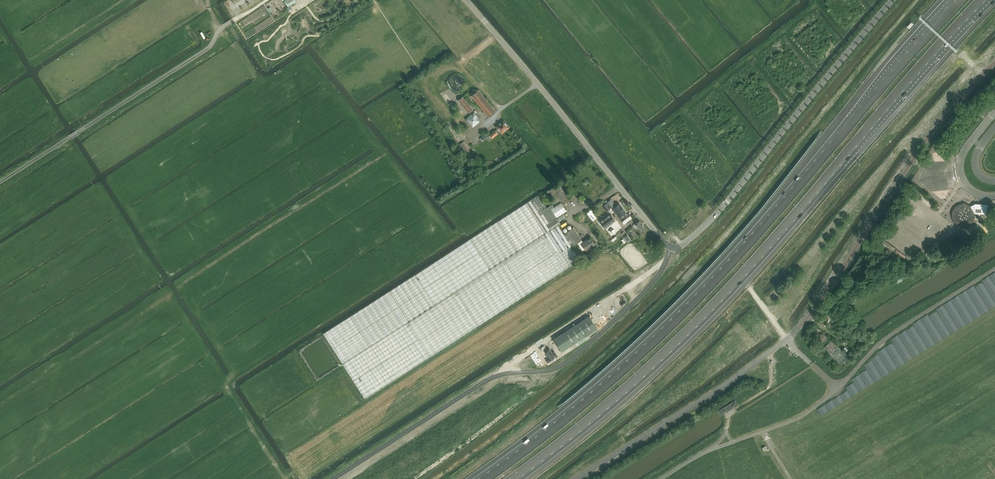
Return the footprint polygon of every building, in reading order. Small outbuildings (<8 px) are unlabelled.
[(294,14),(307,7),(303,0),(302,0),(290,7),(294,14)] [(463,84),(463,82),(463,81),(463,79),(462,78),(461,77),(460,76),(459,75),(458,74),(456,74),(454,74),(452,74),(451,75),(450,76),(448,77),(448,79),(447,80),(447,82),(447,84),(448,85),(448,86),(449,88),(450,89),(452,90),(454,90),(455,90),(457,90),(458,90),(460,89),(461,88),(462,86),(463,85),(463,84)] [(496,111),(478,89),(467,98),(467,99),(484,120),(485,120),(496,111)] [(473,109),(463,97),(458,100),(469,113),(473,109)] [(466,119),(473,127),(481,120),(474,112),(466,119)] [(509,127),(504,120),(496,126),(502,133),(509,127)] [(473,156),(451,125),(450,125),(447,127),(470,159),(473,157),(473,156)] [(492,138),(498,133),(495,130),(489,135),(492,138)] [(568,196),(564,189),(560,183),(546,192),(548,194),(551,191),(553,195),(550,197),(555,204),(557,202),(568,196)] [(323,333),(344,367),(560,229),(558,225),(547,208),(538,195),(323,333)] [(611,207),(607,202),(602,206),(606,211),(611,207)] [(566,217),(564,213),(567,211),(561,203),(554,207),(552,204),(547,208),(558,225),(561,224),(559,222),(566,217)] [(628,215),(619,203),(613,208),(619,217),(622,214),(625,217),(628,215)] [(974,218),(974,215),(974,212),(973,209),(972,209),(971,208),(970,208),(970,207),(969,207),(967,206),(965,205),(964,205),(963,205),(963,204),(960,204),(957,206),(955,208),(953,210),(952,213),(952,216),(952,219),(954,222),(956,224),(958,226),(961,226),(964,227),(967,226),(969,225),(972,223),(973,221),(974,218)] [(605,228),(615,221),(610,214),(600,221),(605,228)] [(630,216),(622,222),(624,224),(632,218),(630,216)] [(647,230),(640,220),(635,223),(643,233),(647,230)] [(620,223),(616,225),(613,227),(611,224),(606,228),(613,236),(623,229),(620,223)] [(583,243),(573,227),(564,234),(572,246),(578,242),(583,250),(585,249),(582,244),(583,243)] [(365,399),(580,260),(572,246),(564,234),(560,229),(344,367),(345,368),(365,399)] [(595,244),(591,237),(587,240),(583,243),(582,244),(585,249),(586,250),(595,244)] [(896,248),(885,240),(884,240),(881,245),(895,255),(898,250),(896,248)] [(811,333),(816,338),(820,334),(815,329),(811,333)] [(828,337),(823,333),(818,339),(822,343),(828,337)] [(832,340),(823,349),(841,366),(849,357),(832,340)] [(724,413),(734,407),(738,404),(735,400),(718,411),(721,415),(724,413)]
